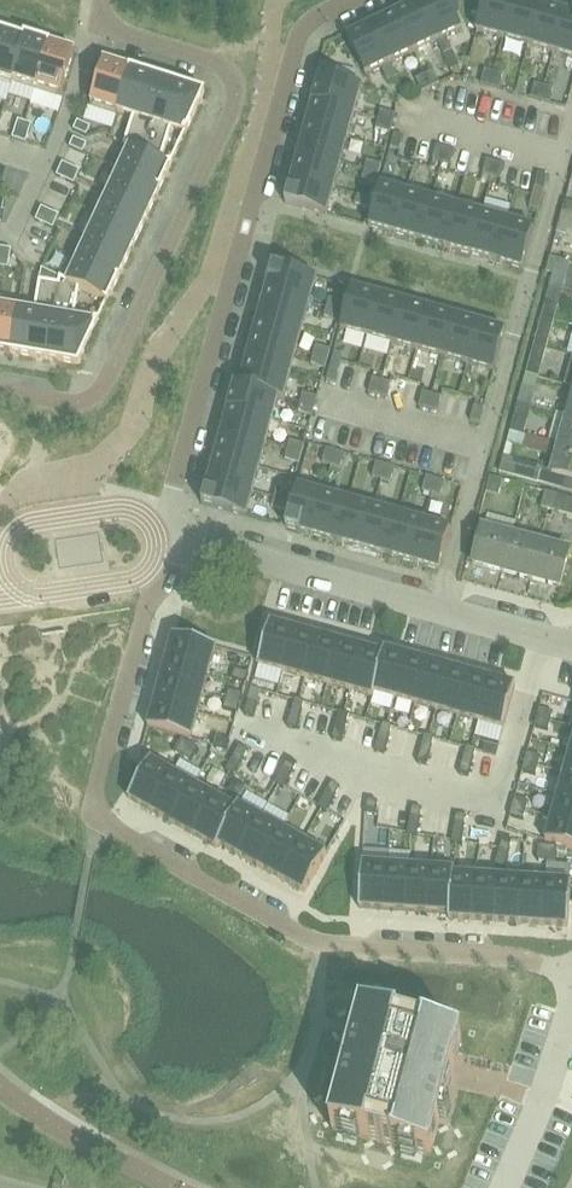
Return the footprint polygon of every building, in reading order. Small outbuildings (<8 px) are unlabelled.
[(437,41),(444,55),(452,50),(446,37),(462,30),(448,0),(425,0),(419,3),(437,41)] [(503,39),(514,0),(486,0),(477,32),(503,39)] [(528,46),(540,5),(522,0),(514,0),(503,39),(528,46)] [(395,14),(414,53),(437,41),(419,3),(395,14)] [(528,46),(553,53),(565,12),(540,5),(528,46)] [(571,58),(571,14),(565,12),(553,53),(571,58)] [(372,25),(390,64),(414,53),(395,14),(372,25)] [(390,64),(372,25),(347,37),(366,76),(382,68),(388,81),(397,77),(390,64)] [(2,32),(0,38),(0,77),(12,81),(26,39),(2,32)] [(27,36),(26,39),(13,78),(37,86),(50,43),(27,36)] [(75,51),(50,43),(37,86),(61,94),(75,51)] [(91,103),(117,111),(131,69),(105,61),(91,103)] [(130,148),(142,153),(165,79),(131,69),(117,111),(133,116),(124,146),(130,148)] [(490,86),(494,72),(485,70),(481,84),(490,86)] [(439,84),(433,71),(424,75),(431,88),(439,84)] [(500,89),(503,75),(494,72),(490,86),(500,89)] [(313,102),(355,113),(362,87),(321,75),(313,102)] [(431,88),(424,75),(416,79),(422,92),(431,88)] [(165,79),(142,153),(163,163),(174,129),(186,133),(205,92),(165,79)] [(544,86),(535,84),(531,98),(540,100),(544,86)] [(550,103),(554,89),(544,86),(540,100),(550,103)] [(306,127),(348,138),(355,113),(313,102),(306,127)] [(393,124),(395,114),(381,110),(379,120),(393,124)] [(32,125),(18,120),(16,129),(29,134),(32,125)] [(390,133),(393,124),(379,120),(376,129),(390,133)] [(90,127),(77,121),(73,130),(86,136),(90,127)] [(300,152),(341,163),(348,138),(306,127),(300,152)] [(29,134),(16,129),(13,139),(26,143),(29,134)] [(391,148),(400,150),(404,137),(395,134),(391,148)] [(87,144),(74,138),(70,147),(83,153),(87,144)] [(433,160),(442,162),(446,148),(437,146),(433,160)] [(130,148),(120,170),(160,189),(171,166),(163,163),(142,153),(130,148)] [(452,165),(455,151),(446,148),(442,162),(452,165)] [(293,177),(334,188),(341,163),(300,152),(293,177)] [(493,176),(496,162),(487,159),(483,173),(493,176)] [(379,174),(381,164),(367,161),(365,170),(379,174)] [(502,179),(506,165),(496,162),(493,176),(502,179)] [(72,167),(63,163),(57,176),(66,180),(72,167)] [(80,171),(72,167),(66,180),(74,184),(80,171)] [(120,170),(109,192),(150,211),(160,189),(120,170)] [(362,179),(376,183),(379,174),(365,170),(362,179)] [(544,190),(548,176),(539,174),(535,188),(544,190)] [(285,203),(327,215),(334,188),(293,177),(285,203)] [(369,227),(395,234),(407,193),(380,185),(369,227)] [(109,192),(99,215),(139,234),(150,211),(109,192)] [(395,234),(421,241),(432,200),(407,193),(395,234)] [(355,204),(369,208),(372,199),(358,195),(355,204)] [(421,241),(446,248),(457,206),(432,200),(421,241)] [(564,200),(560,217),(571,220),(571,202),(564,200)] [(446,248),(471,255),(482,213),(457,206),(446,248)] [(51,212),(42,207),(36,221),(45,225),(51,212)] [(60,216),(51,212),(45,225),(54,229),(60,216)] [(471,255),(496,262),(507,220),(482,213),(471,255)] [(99,215),(89,237),(129,256),(139,234),(99,215)] [(571,236),(571,220),(560,217),(556,231),(571,236)] [(496,262),(522,269),(534,228),(507,220),(496,262)] [(89,237),(78,259),(119,278),(129,256),(89,237)] [(0,247),(0,257),(10,259),(12,249),(0,247)] [(553,274),(548,290),(562,294),(571,262),(550,256),(546,273),(553,274)] [(0,257),(0,267),(9,268),(10,259),(0,257)] [(119,278),(78,259),(68,282),(77,286),(108,300),(119,278)] [(266,291),(310,303),(317,278),(273,266),(266,291)] [(59,283),(60,277),(42,268),(40,280),(59,283)] [(60,278),(59,284),(46,359),(79,364),(98,322),(72,318),(77,286),(68,282),(60,278)] [(35,311),(18,309),(11,353),(46,359),(59,284),(40,280),(35,311)] [(341,329),(367,336),(379,295),(352,288),(341,329)] [(544,303),(545,303),(541,318),(554,322),(558,307),(562,294),(548,290),(544,303)] [(260,315),(303,327),(310,303),(266,291),(260,315)] [(367,336),(392,343),(404,302),(379,295),(367,336)] [(327,308),(341,311),(343,302),(329,298),(327,308)] [(392,343),(417,350),(429,309),(404,302),(392,343)] [(0,306),(0,351),(11,353),(18,309),(0,306)] [(324,317),(338,321),(341,311),(327,308),(324,317)] [(417,350),(443,357),(454,316),(429,309),(417,350)] [(253,338),(297,350),(303,327),(260,315),(253,338)] [(443,357),(468,364),(479,323),(454,316),(443,357)] [(538,330),(533,346),(546,350),(554,322),(541,318),(538,330)] [(468,364),(494,371),(505,330),(479,323),(468,364)] [(247,362),(290,374),(297,350),(253,338),(247,362)] [(314,355),(328,359),(330,350),(316,346),(314,355)] [(533,346),(529,360),(526,374),(539,377),(546,350),(533,346)] [(311,364),(325,368),(328,359),(314,355),(311,364)] [(235,385),(284,398),(290,374),(247,362),(240,385),(236,383),(235,385)] [(327,380),(336,383),(340,369),(330,366),(327,380)] [(369,392),(378,395),(382,381),(373,378),(369,392)] [(378,395),(387,397),(391,383),(382,381),(378,395)] [(229,408),(272,420),(279,398),(283,399),(284,398),(235,385),(229,408)] [(522,386),(517,404),(531,408),(536,390),(522,386)] [(419,406),(428,409),(432,395),(423,392),(419,406)] [(300,403),(314,406),(317,397),(303,393),(300,403)] [(428,409),(438,411),(442,397),(432,395),(428,409)] [(298,412),(312,416),(314,406),(300,403),(298,412)] [(517,404),(513,417),(509,433),(525,437),(525,435),(523,435),(531,408),(517,404)] [(470,420),(480,423),(484,409),(474,406),(470,420)] [(222,432),(266,444),(272,420),(229,408),(222,432)] [(560,447),(571,450),(571,419),(568,418),(560,447)] [(216,456),(259,468),(266,444),(222,432),(216,456)] [(499,472),(537,483),(542,466),(518,460),(525,437),(509,433),(499,472)] [(287,450),(301,454),(304,445),(290,441),(287,450)] [(560,447),(553,474),(571,479),(571,450),(560,447)] [(322,463),(332,465),(335,451),(326,449),(322,463)] [(285,459),(299,463),(301,454),(287,450),(285,459)] [(332,465),(341,468),(345,454),(335,451),(332,465)] [(209,480),(253,492),(259,468),(216,456),(209,480)] [(373,476),(382,479),(386,465),(376,462),(373,476)] [(382,479),(391,482),(395,468),(386,465),(382,479)] [(423,490),(432,493),(436,479),(427,476),(423,490)] [(498,494),(502,480),(497,478),(490,476),(486,491),(498,494)] [(432,493),(441,495),(445,481),(436,479),(432,493)] [(202,505),(246,516),(253,492),(209,480),(202,505)] [(286,528),(312,535),(324,494),(297,486),(286,528)] [(274,498),(288,501),(291,492),(277,488),(274,498)] [(558,494),(545,491),(541,507),(554,511),(554,510),(553,510),(558,494)] [(312,535),(337,542),(349,501),(324,494),(312,535)] [(558,494),(553,510),(554,510),(554,511),(571,516),(571,498),(558,494)] [(272,507),(286,511),(288,501),(274,498),(272,507)] [(337,542),(363,549),(374,508),(349,501),(337,542)] [(363,549),(388,556),(399,514),(374,508),(363,549)] [(388,556),(413,563),(424,521),(399,514),(388,556)] [(473,562),(502,570),(511,536),(514,524),(490,518),(490,520),(489,522),(488,524),(486,525),(485,529),(482,528),(473,562)] [(413,563),(439,570),(451,529),(424,521),(413,563)] [(502,570),(531,578),(541,544),(511,536),(502,570)] [(531,578),(561,585),(570,552),(541,544),(531,578)] [(271,623),(259,665),(283,672),(295,629),(271,623)] [(295,629),(283,672),(306,678),(317,635),(295,629)] [(317,635),(306,678),(328,684),(340,641),(317,635)] [(171,639),(165,663),(208,673),(214,649),(171,639)] [(340,641),(328,684),(350,690),(362,647),(340,641)] [(362,647),(350,690),(373,696),(374,692),(375,687),(384,654),(362,647)] [(375,687),(374,692),(395,698),(406,655),(386,649),(384,654),(375,687)] [(406,655),(395,698),(416,703),(427,661),(406,655)] [(427,661),(416,703),(437,709),(448,666),(427,661)] [(165,663),(160,685),(204,694),(208,673),(165,663)] [(448,666),(437,709),(458,715),(469,672),(448,666)] [(235,670),(233,679),(247,683),(249,674),(235,670)] [(469,672),(458,715),(478,721),(490,678),(469,672)] [(490,678),(478,721),(502,727),(514,684),(490,678)] [(160,685),(156,706),(199,716),(204,694),(160,685)] [(230,691),(227,700),(241,704),(244,695),(230,691)] [(295,698),(292,713),(301,715),(305,701),(295,698)] [(227,700),(224,709),(238,713),(241,704),(227,700)] [(250,701),(246,715),(256,718),(259,704),(250,701)] [(156,706),(150,730),(193,740),(199,716),(156,706)] [(541,708),(539,718),(553,721),(555,712),(541,708)] [(340,711),(336,725),(346,727),(349,713),(340,711)] [(292,713),(288,726),(297,729),(301,715),(292,713)] [(539,718),(536,727),(550,731),(553,721),(539,718)] [(383,724),(379,738),(389,740),(393,726),(383,724)] [(336,725),(332,739),(342,741),(346,727),(336,725)] [(425,735),(421,749),(431,752),(435,738),(425,735)] [(217,736),(215,745),(229,749),(231,739),(217,736)] [(181,738),(174,750),(182,756),(189,743),(181,738)] [(379,738),(376,752),(385,754),(389,740),(379,738)] [(189,743),(182,756),(190,761),(198,748),(189,743)] [(240,746),(232,758),(240,763),(248,751),(240,746)] [(467,747),(463,761),(472,763),(476,749),(467,747)] [(562,770),(571,773),(571,749),(569,748),(562,770)] [(421,749),(418,763),(427,766),(431,752),(421,749)] [(529,753),(526,762),(540,766),(543,757),(529,753)] [(153,757),(129,795),(150,808),(174,770),(153,757)] [(232,758),(225,771),(233,776),(240,763),(232,758)] [(289,758),(282,771),(290,776),(298,763),(289,758)] [(463,761),(459,775),(469,777),(472,763),(463,761)] [(526,762),(524,772),(538,775),(540,766),(526,762)] [(174,770),(150,808),(171,821),(195,783),(174,770)] [(555,792),(571,797),(571,773),(562,770),(555,792)] [(282,771),(275,783),(283,788),(290,776),(282,771)] [(332,782),(325,795),(333,800),(341,787),(332,782)] [(195,783),(171,821),(192,834),(216,796),(195,783)] [(548,814),(571,822),(571,797),(555,792),(548,814)] [(325,795),(318,807),(326,812),(333,800),(325,795)] [(216,796),(192,834),(213,847),(216,843),(237,809),(216,796)] [(517,798),(514,807),(528,811),(531,802),(517,798)] [(368,799),(365,814),(375,815),(377,801),(368,799)] [(237,809),(216,843),(237,855),(260,818),(239,805),(237,809)] [(413,807),(411,821),(420,823),(423,809),(413,807)] [(514,807),(512,816),(526,820),(528,811),(514,807)] [(456,814),(454,828),(463,829),(466,815),(456,814)] [(540,836),(571,846),(571,822),(548,814),(540,836)] [(260,818),(237,855),(258,868),(281,830),(260,818)] [(411,821),(408,835),(417,837),(420,823),(411,821)] [(454,828),(451,842),(461,844),(463,829),(454,828)] [(281,830),(258,868),(279,881),(302,843),(281,830)] [(503,837),(499,851),(509,854),(513,840),(503,837)] [(302,843),(279,881),(300,894),(323,856),(302,843)] [(540,845),(538,859),(548,860),(549,846),(540,845)] [(549,846),(548,860),(557,861),(559,847),(549,846)] [(499,851),(495,865),(504,868),(509,854),(499,851)] [(363,863),(360,908),(385,909),(387,865),(363,863)] [(387,865),(385,909),(406,910),(409,866),(387,865)] [(409,866),(406,910),(428,912),(431,868),(409,866)] [(431,868),(428,912),(450,913),(452,874),(453,869),(431,868)] [(450,913),(449,918),(473,919),(475,875),(452,874),(450,913)] [(475,875),(473,919),(496,921),(498,877),(475,875)] [(498,877),(496,921),(519,922),(522,878),(498,877)] [(522,878),(519,922),(542,924),(545,880),(522,878)] [(545,880),(542,924),(566,925),(569,881),(545,880)] [(351,1041),(319,1158),(415,1184),(447,1067),(351,1041)]
